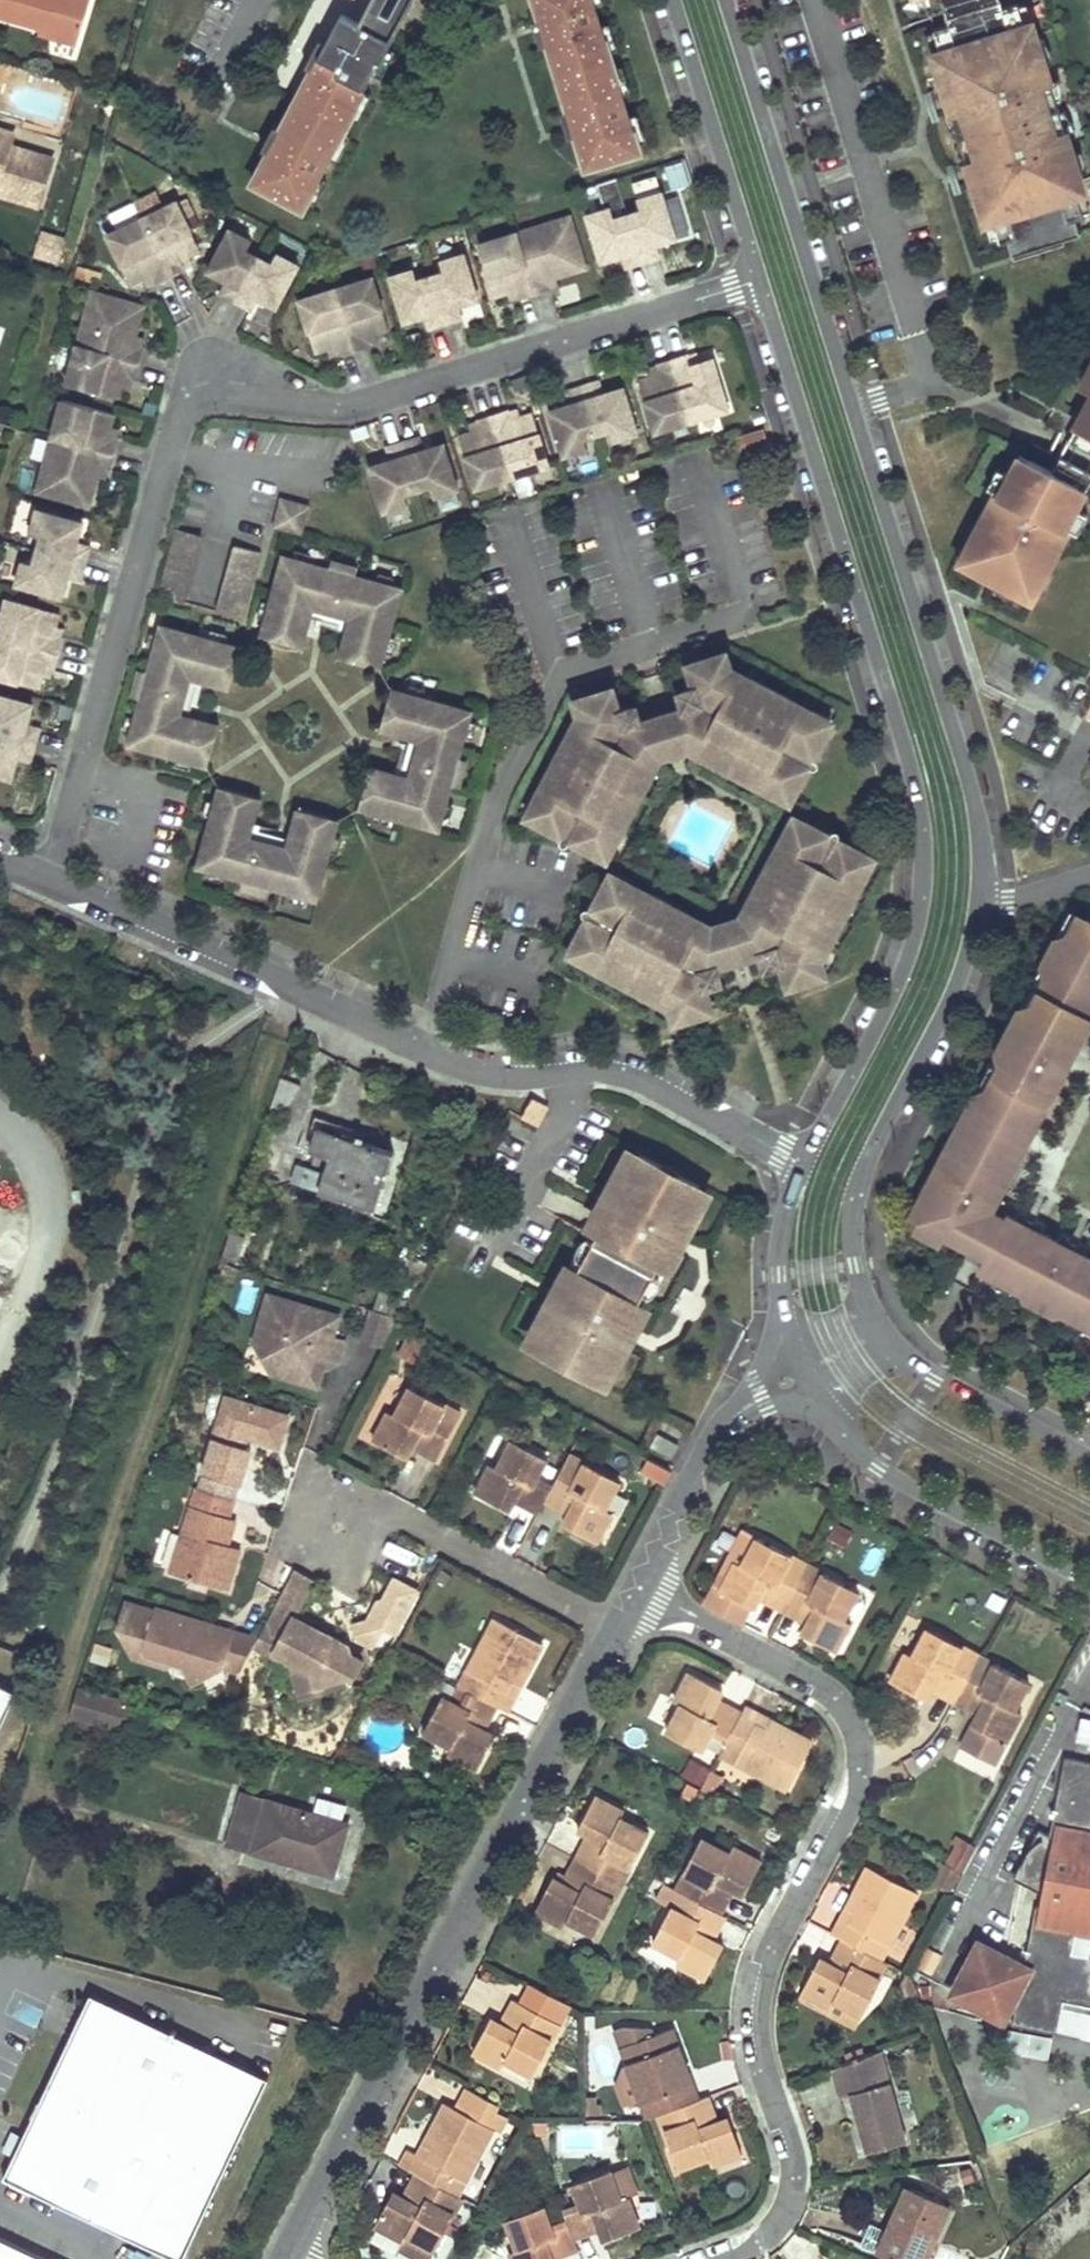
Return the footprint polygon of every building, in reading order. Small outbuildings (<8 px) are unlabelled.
[(44,27),(58,32),(56,37),(80,44),(92,0),(0,0),(0,15),(44,27)] [(414,0),(371,0),(359,23),(392,41),(414,0)] [(642,151),(635,127),(629,129),(615,84),(621,82),(607,37),(602,38),(590,0),(535,0),(541,20),(548,43),(568,110),(575,134),(586,168),(642,151)] [(1010,0),(920,0),(923,10),(930,8),(931,11),(939,8),(944,24),(936,27),(937,30),(930,32),(941,67),(947,88),(948,91),(964,86),(968,101),(953,106),(954,108),(960,129),(963,140),(970,161),(971,164),(986,159),(991,174),(976,179),(976,181),(983,203),(994,238),(1001,235),(1002,238),(1010,236),(1015,251),(1082,230),(1077,215),(1085,213),(1084,209),(1089,208),(1089,202),(1081,172),(1074,151),(1073,148),(1058,153),(1053,138),(1069,134),(1068,131),(1061,110),(1058,99),(1051,78),(1051,75),(1035,80),(1031,65),(1046,61),(1045,58),(1038,37),(1028,2),(1020,4),(1019,1),(1011,3),(1010,0)] [(944,24),(939,8),(931,11),(930,8),(923,10),(930,32),(937,30),(936,27),(944,24)] [(252,183),(303,210),(314,189),(308,186),(331,144),(336,147),(359,105),(353,102),(375,59),(381,62),(392,41),(359,23),(341,14),(326,42),(311,70),(280,129),(267,153),(252,183)] [(540,46),(548,43),(541,20),(533,22),(540,46)] [(58,32),(44,27),(42,33),(56,37),(58,32)] [(1045,58),(1054,55),(1053,53),(1053,51),(1052,49),(1051,46),(1049,44),(1047,41),(1045,39),(1043,37),(1041,36),(1038,37),(1045,58)] [(304,66),(311,70),(326,42),(319,38),(304,66)] [(1051,75),(1046,61),(1031,65),(1035,80),(1051,75)] [(938,89),(939,91),(947,88),(941,67),(938,68),(937,70),(937,73),(936,75),(936,78),(936,80),(936,82),(937,85),(937,87),(938,89)] [(1061,77),(1060,75),(1051,78),(1058,99),(1061,98),(1061,96),(1062,93),(1062,91),(1062,88),(1062,86),(1062,84),(1062,81),(1061,79),(1061,77)] [(968,101),(964,86),(948,91),(953,106),(968,101)] [(954,108),(945,111),(945,113),(947,117),(948,120),(949,121),(950,123),(952,125),(954,127),(956,129),(958,130),(960,129),(954,108)] [(1068,131),(1076,128),(1075,125),(1075,122),(1074,120),(1072,118),(1071,116),(1070,114),(1068,112),(1066,110),(1064,109),(1061,110),(1068,131)] [(568,136),(575,134),(568,110),(561,112),(568,136)] [(260,149),(267,153),(280,129),(273,126),(260,149)] [(17,134),(0,129),(0,145),(13,149),(17,134)] [(1073,148),(1069,134),(1053,138),(1058,153),(1073,148)] [(961,162),(962,164),(970,161),(963,140),(961,141),(960,143),(960,146),(959,148),(959,152),(959,153),(959,155),(960,158),(960,160),(961,162)] [(42,208),(56,162),(13,149),(0,145),(0,187),(2,188),(0,194),(0,196),(42,208)] [(1083,150),(1083,148),(1074,151),(1081,172),(1083,171),(1084,169),(1085,166),(1085,164),(1085,160),(1085,157),(1085,154),(1084,152),(1083,150)] [(986,159),(971,164),(976,179),(991,174),(986,159)] [(669,189),(688,185),(683,161),(664,165),(669,189)] [(605,207),(622,202),(616,179),(598,184),(605,207)] [(976,181),(968,184),(968,186),(969,188),(970,190),(971,193),(972,195),(973,196),(975,198),(976,200),(979,202),(980,203),(983,203),(976,181)] [(640,199),(643,210),(628,215),(643,262),(658,258),(654,244),(676,237),(662,192),(640,199)] [(140,208),(145,219),(163,211),(158,200),(140,208)] [(203,254),(180,203),(163,211),(145,219),(172,278),(185,273),(181,264),(190,260),(203,254)] [(145,219),(140,208),(114,220),(119,230),(145,219)] [(626,268),(643,262),(628,215),(614,220),(610,209),(587,216),(601,261),(622,254),(626,268)] [(587,270),(571,218),(516,234),(535,296),(549,293),(546,281),(557,278),(587,270)] [(157,285),(172,278),(145,219),(119,230),(110,234),(133,285),(145,280),(153,276),(157,285)] [(222,295),(236,302),(259,258),(247,252),(253,241),(231,230),(209,272),(229,283),(222,295)] [(38,257),(61,263),(68,241),(44,234),(38,257)] [(517,301),(535,296),(516,234),(481,245),(496,297),(505,294),(514,291),(517,301)] [(277,254),(272,265),(259,258),(236,302),(250,309),(257,297),(277,308),(299,265),(277,254)] [(443,261),(446,272),(431,277),(446,325),(461,320),(456,307),(479,299),(465,254),(443,261)] [(194,269),(190,260),(181,264),(185,273),(194,269)] [(429,330),(446,325),(431,277),(418,282),(414,270),(390,278),(404,323),(425,316),(429,330)] [(145,280),(149,289),(157,285),(153,276),(145,280)] [(559,291),(557,278),(546,281),(549,293),(559,291)] [(389,330),(374,279),(336,291),(356,353),(370,348),(367,338),(377,335),(389,330)] [(339,358),(356,353),(336,291),(300,302),(316,354),(328,351),(337,348),(339,358)] [(505,294),(509,305),(517,301),(514,291),(505,294)] [(145,307),(92,292),(77,346),(140,363),(144,348),(135,346),(137,336),(145,307)] [(379,345),(377,335),(367,338),(370,348),(379,345)] [(147,339),(137,336),(135,346),(144,348),(147,339)] [(135,382),(140,363),(77,346),(67,384),(120,398),(123,386),(125,379),(135,382)] [(337,348),(328,351),(331,361),(339,358),(337,348)] [(702,362),(700,353),(689,356),(692,364),(702,362)] [(692,364),(689,356),(673,361),(692,423),(728,412),(712,359),(702,362),(692,364)] [(657,434),(692,423),(673,361),(658,367),(660,375),(651,378),(640,382),(657,434)] [(649,369),(651,378),(660,375),(658,367),(649,369)] [(1089,392),(1089,371),(1081,389),(1089,393),(1089,392)] [(135,382),(125,379),(123,386),(133,389),(135,382)] [(603,397),(600,384),(584,390),(598,434),(614,430),(618,442),(638,436),(624,390),(603,397)] [(583,440),(598,434),(584,390),(568,395),(571,407),(551,414),(564,459),(586,452),(583,440)] [(1077,426),(1049,411),(1042,425),(1057,433),(1067,438),(1056,459),(1047,453),(1031,445),(1025,457),(1018,453),(1008,472),(1005,470),(995,490),(978,523),(981,525),(966,555),(985,565),(983,570),(1011,585),(1013,580),(1032,590),(1048,560),(1052,562),(1069,529),(1080,510),(1077,508),(1089,482),(1089,400),(1077,426)] [(62,402),(52,437),(116,454),(119,441),(109,438),(112,428),(115,416),(62,402)] [(519,420),(517,410),(507,413),(511,423),(519,420)] [(511,423),(507,413),(494,417),(513,479),(548,468),(533,416),(519,420),(511,423)] [(459,438),(476,491),(513,479),(494,417),(476,423),(479,432),(471,435),(459,438)] [(469,425),(471,435),(479,432),(476,423),(469,425)] [(122,431),(112,428),(109,438),(119,441),(122,431)] [(743,452),(768,445),(764,431),(738,437),(743,452)] [(1057,433),(1047,453),(1056,459),(1067,438),(1057,433)] [(110,473),(116,454),(52,437),(37,493),(90,508),(98,479),(100,470),(110,473)] [(421,454),(418,442),(404,445),(418,491),(430,488),(434,500),(457,493),(443,447),(421,454)] [(402,497),(418,491),(404,445),(388,451),(392,464),(371,471),(384,515),(406,509),(402,497)] [(1005,470),(997,466),(987,485),(995,490),(1005,470)] [(98,479),(108,482),(110,473),(100,470),(98,479)] [(276,525),(302,532),(309,506),(283,499),(276,525)] [(1088,514),(1080,510),(1069,529),(1078,533),(1088,514)] [(44,536),(40,550),(86,563),(90,549),(76,545),(82,523),(38,511),(32,533),(44,536)] [(201,537),(176,530),(159,594),(183,601),(201,537)] [(237,547),(219,611),(243,618),(261,554),(237,547)] [(67,577),(82,581),(86,563),(40,550),(35,568),(23,565),(18,586),(61,597),(67,577)] [(985,565),(966,555),(961,564),(981,574),(983,570),(985,565)] [(330,570),(284,557),(262,636),(302,647),(310,616),(302,603),(312,598),(319,610),(342,617),(355,611),(359,622),(347,628),(339,657),(380,670),(403,591),(358,579),(330,570)] [(333,559),(330,570),(358,579),(361,567),(333,559)] [(1032,590),(1013,580),(1011,585),(1009,588),(1028,598),(1032,590)] [(328,622),(347,628),(359,622),(355,611),(342,617),(319,610),(312,598),(302,603),(310,616),(328,622)] [(0,627),(0,637),(61,654),(64,641),(54,638),(56,629),(60,616),(7,602),(0,627)] [(129,744),(210,766),(221,725),(189,716),(174,726),(168,716),(180,707),(186,685),(180,675),(192,669),(198,680),(231,689),(242,648),(161,626),(148,673),(141,700),(129,744)] [(67,632),(56,629),(54,638),(64,641),(67,632)] [(55,673),(61,654),(0,637),(0,679),(40,690),(43,677),(45,670),(55,673)] [(680,710),(641,721),(635,703),(619,708),(611,686),(583,695),(588,712),(578,716),(569,734),(572,741),(556,773),(549,776),(540,794),(542,801),(532,821),(566,838),(571,827),(576,830),(571,840),(601,855),(609,838),(617,835),(625,817),(623,810),(638,778),(646,776),(657,754),(663,756),(684,751),(687,746),(709,756),(717,754),(748,771),(750,777),(768,787),(776,785),(792,793),(807,763),(797,758),(800,753),(810,758),(827,726),(807,715),(805,708),(787,698),(779,701),(748,684),(746,677),(728,667),(718,671),(713,654),(684,664),(691,686),(674,691),(680,710)] [(174,726),(189,716),(193,699),(198,680),(192,669),(180,675),(186,685),(180,707),(168,716),(174,726)] [(43,677),(53,680),(55,673),(45,670),(43,677)] [(132,698),(141,700),(148,673),(139,671),(132,698)] [(459,758),(472,711),(392,688),(380,729),(411,738),(421,731),(428,741),(419,746),(411,772),(417,784),(406,787),(401,774),(372,766),(359,810),(439,831),(451,786),(459,758)] [(36,745),(40,731),(25,727),(31,706),(0,697),(0,734),(36,745)] [(406,787),(417,784),(411,772),(419,746),(428,741),(421,731),(411,738),(406,756),(401,774),(406,787)] [(31,763),(36,745),(0,734),(0,779),(11,782),(17,759),(31,763)] [(463,789),(471,761),(459,758),(451,786),(463,789)] [(272,889),(317,901),(340,819),(299,808),(289,840),(296,851),(286,857),(277,847),(254,840),(243,845),(239,835),(252,830),(261,799),(221,787),(198,869),(244,882),(272,889)] [(710,928),(688,917),(680,920),(649,903),(647,896),(630,886),(622,888),(606,879),(590,909),(600,914),(597,919),(587,914),(569,946),(589,957),(592,965),(609,974),(617,972),(648,989),(650,996),(667,1006),(678,1003),(683,1019),(712,1010),(705,988),(722,983),(717,966),(737,960),(758,953),(764,970),(780,965),(787,987),(817,978),(811,961),(822,958),(831,940),(828,933),(844,901),(851,899),(861,881),(858,873),(868,853),(835,836),(830,847),(825,844),(830,834),(800,819),(792,835),(785,838),(775,856),(778,863),(762,894),(754,897),(743,918),(737,916),(725,920),(713,924),(710,928)] [(296,851),(289,840),(271,835),(252,830),(239,835),(243,845),(254,840),(277,847),(286,857),(296,851)] [(269,899),(272,889),(244,882),(242,891),(269,899)] [(1089,1020),(1089,983),(1075,975),(1081,963),(1089,967),(1089,931),(1074,922),(1068,935),(1056,938),(1043,964),(1047,976),(1032,1004),(1020,1008),(1013,1022),(1020,1025),(1012,1041),(1004,1037),(997,1051),(1001,1063),(986,1091),(975,1095),(961,1121),(965,1133),(951,1161),(939,1164),(926,1190),(930,1202),(924,1215),(948,1227),(944,1235),(973,1249),(991,1214),(961,1199),(967,1187),(997,1202),(1026,1146),(996,1130),(1002,1118),(1032,1133),(1089,1020)] [(1081,963),(1075,975),(1089,983),(1089,967),(1081,963)] [(284,1080),(277,1102),(287,1104),(289,1099),(291,1094),(294,1090),(296,1086),(298,1083),(294,1082),(291,1080),(287,1079),(284,1080)] [(552,1103),(537,1095),(524,1119),(540,1127),(552,1103)] [(376,1208),(394,1150),(365,1141),(341,1133),(344,1125),(316,1116),(306,1148),(331,1156),(326,1172),(299,1163),(293,1182),(376,1208)] [(1032,1133),(1002,1118),(996,1130),(1026,1146),(1032,1133)] [(341,1133),(365,1141),(368,1133),(344,1125),(341,1133)] [(699,1187),(642,1155),(627,1183),(615,1177),(607,1193),(618,1199),(609,1215),(570,1288),(562,1303),(550,1296),(541,1313),(553,1320),(537,1349),(596,1380),(612,1351),(623,1357),(632,1340),(621,1334),(628,1321),(668,1247),(676,1231),(688,1237),(696,1222),(685,1216),(699,1187)] [(997,1202),(967,1187),(961,1199),(991,1214),(997,1202)] [(598,1209),(609,1215),(618,1199),(607,1193),(598,1209)] [(988,1257),(1006,1222),(991,1214),(973,1249),(988,1257)] [(1083,1246),(1084,1243),(1071,1236),(1070,1239),(1060,1242),(1042,1232),(1038,1223),(1040,1220),(1027,1214),(1026,1217),(1016,1219),(1009,1216),(1006,1222),(988,1257),(982,1269),(1089,1324),(1089,1257),(1086,1255),(1083,1246)] [(948,1227),(924,1215),(916,1230),(940,1243),(944,1235),(948,1227)] [(230,1231),(222,1255),(238,1260),(246,1236),(230,1231)] [(688,1237),(676,1231),(668,1247),(679,1253),(688,1237)] [(570,1288),(558,1282),(550,1296),(562,1303),(570,1288)] [(340,1316),(268,1294),(259,1323),(274,1328),(269,1346),(276,1355),(271,1373),(319,1386),(323,1371),(319,1364),(321,1358),(338,1363),(346,1339),(334,1336),(340,1316)] [(639,1326),(628,1321),(621,1334),(632,1340),(639,1326)] [(269,1346),(274,1328),(259,1323),(254,1342),(270,1372),(271,1373),(276,1355),(269,1346)] [(406,1331),(396,1350),(411,1358),(420,1339),(406,1331)] [(338,1363),(321,1358),(319,1364),(323,1371),(324,1370),(338,1363)] [(387,1410),(372,1438),(404,1456),(410,1445),(414,1438),(422,1442),(418,1449),(434,1458),(459,1411),(407,1383),(391,1412),(387,1410)] [(227,1398),(200,1488),(234,1498),(237,1499),(252,1449),(244,1446),(247,1435),(279,1445),(288,1416),(227,1398)] [(679,1446),(658,1435),(651,1446),(672,1457),(679,1446)] [(546,1498),(555,1482),(536,1472),(545,1456),(509,1437),(494,1465),(487,1462),(473,1489),(508,1508),(514,1497),(518,1489),(528,1494),(523,1502),(539,1511),(546,1498)] [(414,1438),(410,1445),(418,1449),(422,1442),(414,1438)] [(555,1482),(546,1498),(562,1506),(566,1498),(575,1503),(571,1511),(565,1522),(599,1540),(614,1511),(607,1508),(622,1480),(571,1453),(555,1482)] [(672,1471),(648,1459),(642,1471),(659,1480),(668,1478),(672,1471)] [(237,1518),(229,1515),(234,1498),(200,1488),(195,1486),(170,1569),(228,1587),(240,1546),(230,1543),(237,1518)] [(518,1489),(514,1497),(523,1502),(528,1494),(518,1489)] [(575,1503),(566,1498),(562,1506),(571,1511),(575,1503)] [(854,1534),(837,1525),(828,1542),(844,1551),(854,1534)] [(742,1566),(757,1537),(744,1531),(714,1587),(720,1591),(734,1562),(742,1566)] [(772,1594),(767,1602),(783,1610),(807,1564),(757,1537),(742,1566),(734,1562),(720,1591),(714,1587),(704,1606),(708,1608),(709,1609),(740,1625),(750,1607),(754,1609),(759,1598),(763,1590),(772,1594)] [(807,1564),(783,1610),(801,1619),(805,1611),(813,1615),(809,1623),(803,1634),(836,1652),(852,1623),(844,1619),(859,1591),(807,1564)] [(763,1590),(759,1598),(767,1602),(772,1594),(763,1590)] [(338,1632),(300,1611),(293,1608),(286,1621),(271,1613),(258,1638),(254,1646),(271,1655),(290,1641),(309,1651),(319,1684),(347,1676),(345,1668),(364,1663),(371,1649),(359,1643),(355,1630),(343,1623),(338,1632)] [(193,1622),(157,1613),(156,1617),(129,1610),(124,1629),(122,1629),(123,1649),(142,1654),(145,1661),(173,1668),(175,1668),(179,1666),(193,1687),(222,1668),(240,1673),(254,1646),(258,1638),(234,1632),(214,1645),(206,1633),(198,1631),(193,1622)] [(805,1611),(801,1619),(809,1623),(813,1615),(805,1611)] [(493,1617),(457,1682),(468,1688),(495,1703),(504,1708),(512,1695),(504,1691),(509,1682),(516,1686),(540,1643),(493,1617)] [(234,1632),(193,1622),(198,1631),(206,1633),(214,1645),(234,1632)] [(942,1682),(937,1691),(955,1700),(980,1653),(928,1627),(914,1654),(907,1650),(891,1681),(924,1698),(930,1687),(934,1678),(942,1682)] [(142,1654),(123,1649),(123,1661),(167,1673),(173,1668),(145,1661),(142,1654)] [(378,1653),(371,1649),(364,1663),(374,1660),(378,1653)] [(980,1653),(955,1700),(973,1709),(978,1701),(985,1705),(981,1713),(975,1724),(963,1747),(995,1764),(1024,1710),(1016,1707),(1031,1679),(980,1653)] [(708,1734),(725,1743),(739,1715),(722,1706),(718,1714),(710,1710),(713,1702),(718,1692),(686,1676),(671,1705),(678,1709),(664,1737),(698,1754),(708,1734)] [(934,1678),(930,1687),(937,1691),(942,1682),(934,1678)] [(504,1691),(512,1695),(517,1686),(516,1686),(509,1682),(504,1691)] [(15,1692),(0,1685),(0,1724),(15,1692)] [(446,1750),(475,1766),(492,1734),(481,1728),(477,1725),(481,1717),(486,1720),(495,1703),(468,1688),(459,1704),(441,1694),(422,1729),(450,1744),(446,1750)] [(125,1701),(78,1689),(71,1714),(118,1727),(121,1716),(125,1701)] [(125,1701),(121,1716),(129,1719),(133,1703),(125,1701)] [(978,1701),(973,1709),(981,1713),(985,1705),(978,1701)] [(722,1706),(713,1702),(710,1710),(718,1714),(722,1706)] [(725,1743),(717,1759),(785,1793),(811,1742),(769,1721),(764,1732),(754,1727),(759,1716),(743,1708),(739,1715),(725,1743)] [(769,1721),(759,1716),(754,1727),(764,1732),(769,1721)] [(477,1725),(481,1728),(486,1720),(481,1717),(477,1725)] [(1089,1747),(1089,1722),(1083,1721),(1078,1744),(1089,1747)] [(952,1991),(1002,2018),(1007,2007),(1014,2012),(1012,2022),(1054,2030),(1061,1998),(1078,2002),(1080,1994),(1089,1996),(1089,1761),(1063,1757),(1047,1835),(1037,1830),(1032,1839),(1035,1841),(1027,1850),(1034,1853),(1029,1862),(1023,1858),(1021,1871),(1017,1869),(1013,1878),(1046,1895),(1044,1910),(1034,1908),(1026,1950),(1035,1954),(1027,1969),(1022,1967),(978,1943),(952,1991)] [(721,1778),(689,1761),(680,1778),(712,1795),(721,1778)] [(707,1796),(687,1786),(681,1798),(701,1808),(707,1796)] [(332,1873),(347,1823),(242,1794),(228,1843),(332,1873)] [(582,1844),(573,1861),(621,1886),(648,1835),(620,1819),(624,1812),(596,1797),(577,1832),(586,1837),(593,1840),(589,1848),(582,1844)] [(586,1837),(582,1844),(589,1848),(593,1840),(586,1837)] [(679,1872),(681,1874),(672,1891),(716,1915),(726,1897),(718,1893),(723,1885),(730,1889),(739,1894),(756,1863),(727,1848),(724,1853),(697,1839),(679,1872)] [(977,1848),(958,1839),(944,1864),(960,1872),(963,1874),(977,1848)] [(1027,1850),(1023,1858),(1029,1862),(1034,1853),(1027,1850)] [(566,1921),(595,1936),(621,1886),(573,1861),(564,1878),(571,1881),(567,1889),(560,1885),(551,1880),(533,1913),(562,1928),(566,1921)] [(932,1886),(947,1894),(960,1872),(944,1864),(932,1886)] [(838,1921),(831,1936),(836,1938),(866,1954),(878,1960),(914,1892),(866,1867),(843,1912),(852,1916),(847,1926),(838,1921)] [(564,1878),(560,1885),(567,1889),(571,1881),(564,1878)] [(718,1893),(726,1897),(730,1889),(723,1885),(718,1893)] [(654,1902),(667,1909),(649,1943),(676,1957),(672,1965),(702,1981),(720,1948),(709,1942),(701,1938),(705,1931),(713,1935),(722,1918),(716,1915),(672,1891),(663,1886),(654,1902)] [(277,1911),(280,1900),(264,1896),(260,1907),(277,1911)] [(825,1900),(815,1920),(830,1928),(840,1908),(825,1900)] [(843,1912),(838,1921),(847,1926),(852,1916),(843,1912)] [(709,1942),(713,1935),(705,1931),(701,1938),(709,1942)] [(876,1981),(857,1971),(866,1954),(836,1938),(826,1957),(833,1961),(830,1968),(822,1964),(812,1958),(794,1992),(825,2008),(828,2001),(858,2016),(876,1981)] [(1026,1950),(1022,1967),(1027,1969),(1035,1954),(1026,1950)] [(826,1957),(822,1964),(830,1968),(833,1961),(826,1957)] [(520,2003),(560,2024),(568,2009),(528,1988),(520,2003)] [(1078,2002),(1089,2004),(1089,1996),(1080,1994),(1078,2002)] [(45,2086),(219,2169),(262,2078),(88,1995),(45,2086)] [(489,2019),(472,2052),(502,2068),(505,2061),(532,2075),(560,2024),(520,2003),(512,1999),(503,2017),(509,2020),(505,2028),(499,2024),(489,2019)] [(503,2017),(499,2024),(505,2028),(509,2020),(503,2017)] [(647,2121),(657,2117),(698,2102),(692,2084),(681,2088),(677,2077),(688,2073),(672,2030),(653,2037),(650,2031),(623,2029),(614,2033),(647,2121)] [(1010,2029),(1006,2048),(1026,2052),(1030,2033),(1010,2029)] [(1026,2052),(1046,2056),(1050,2037),(1030,2033),(1026,2052)] [(835,2089),(841,2107),(851,2104),(872,2161),(908,2148),(881,2072),(875,2055),(829,2072),(835,2089)] [(692,2084),(688,2073),(677,2077),(681,2088),(692,2084)] [(45,2086),(1,2177),(174,2258),(176,2258),(219,2169),(45,2086)] [(420,2145),(430,2150),(425,2159),(415,2154),(407,2169),(414,2173),(455,2195),(491,2129),(498,2133),(506,2118),(497,2113),(499,2108),(464,2089),(453,2109),(442,2103),(420,2145)] [(597,2099),(587,2098),(587,2118),(596,2119),(596,2106),(597,2099)] [(708,2098),(698,2102),(657,2117),(677,2170),(707,2159),(711,2169),(742,2157),(729,2121),(718,2125),(711,2128),(708,2119),(714,2116),(708,2098)] [(718,2125),(714,2116),(708,2119),(711,2128),(718,2125)] [(617,2125),(563,2124),(562,2155),(616,2157),(617,2125)] [(545,2126),(532,2126),(532,2140),(545,2140),(545,2126)] [(420,2145),(415,2154),(425,2159),(430,2150),(420,2145)] [(566,2222),(573,2240),(591,2233),(589,2226),(597,2223),(599,2231),(602,2240),(641,2226),(629,2192),(620,2195),(611,2169),(573,2183),(581,2204),(562,2211),(566,2222)] [(969,2169),(959,2172),(964,2185),(974,2182),(969,2169)] [(402,2242),(397,2251),(412,2258),(431,2258),(463,2199),(455,2195),(414,2173),(405,2190),(413,2194),(408,2202),(401,2198),(390,2193),(372,2226),(402,2242)] [(876,2250),(895,2258),(923,2258),(948,2205),(905,2185),(884,2232),(876,2250)] [(405,2190),(401,2198),(408,2202),(413,2194),(405,2190)] [(573,2240),(566,2222),(549,2228),(541,2206),(503,2220),(514,2251),(506,2254),(508,2258),(552,2258),(551,2258),(549,2251),(556,2249),(559,2256),(576,2250),(573,2240)] [(597,2223),(589,2226),(591,2233),(599,2231),(597,2223)] [(0,2239),(0,2258),(43,2258),(0,2239)] [(549,2251),(551,2258),(559,2256),(556,2249),(549,2251)]
